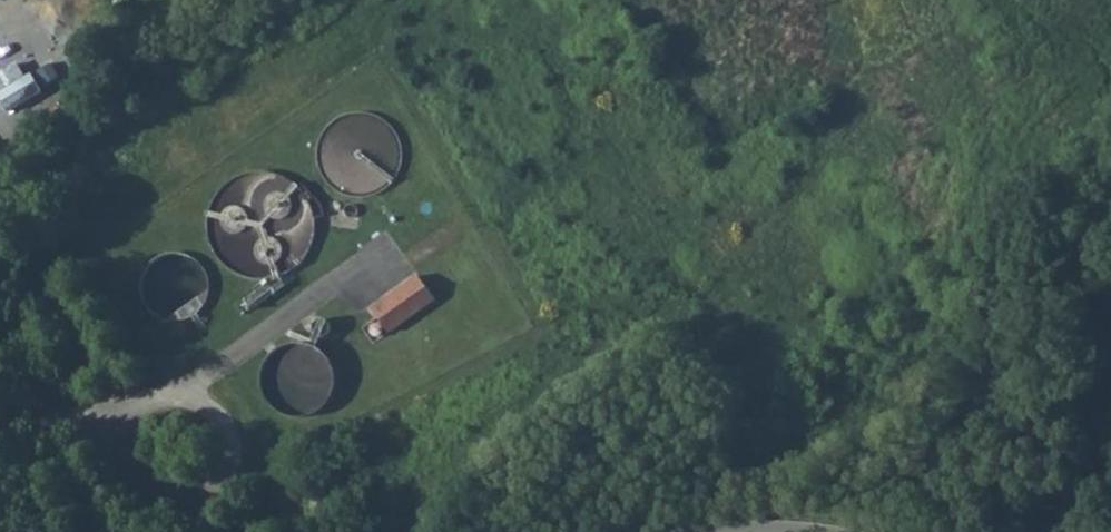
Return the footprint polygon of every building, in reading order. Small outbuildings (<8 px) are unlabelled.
[(414,268),(369,301),(385,323),(445,281),(434,266),(421,276),(414,268)]
